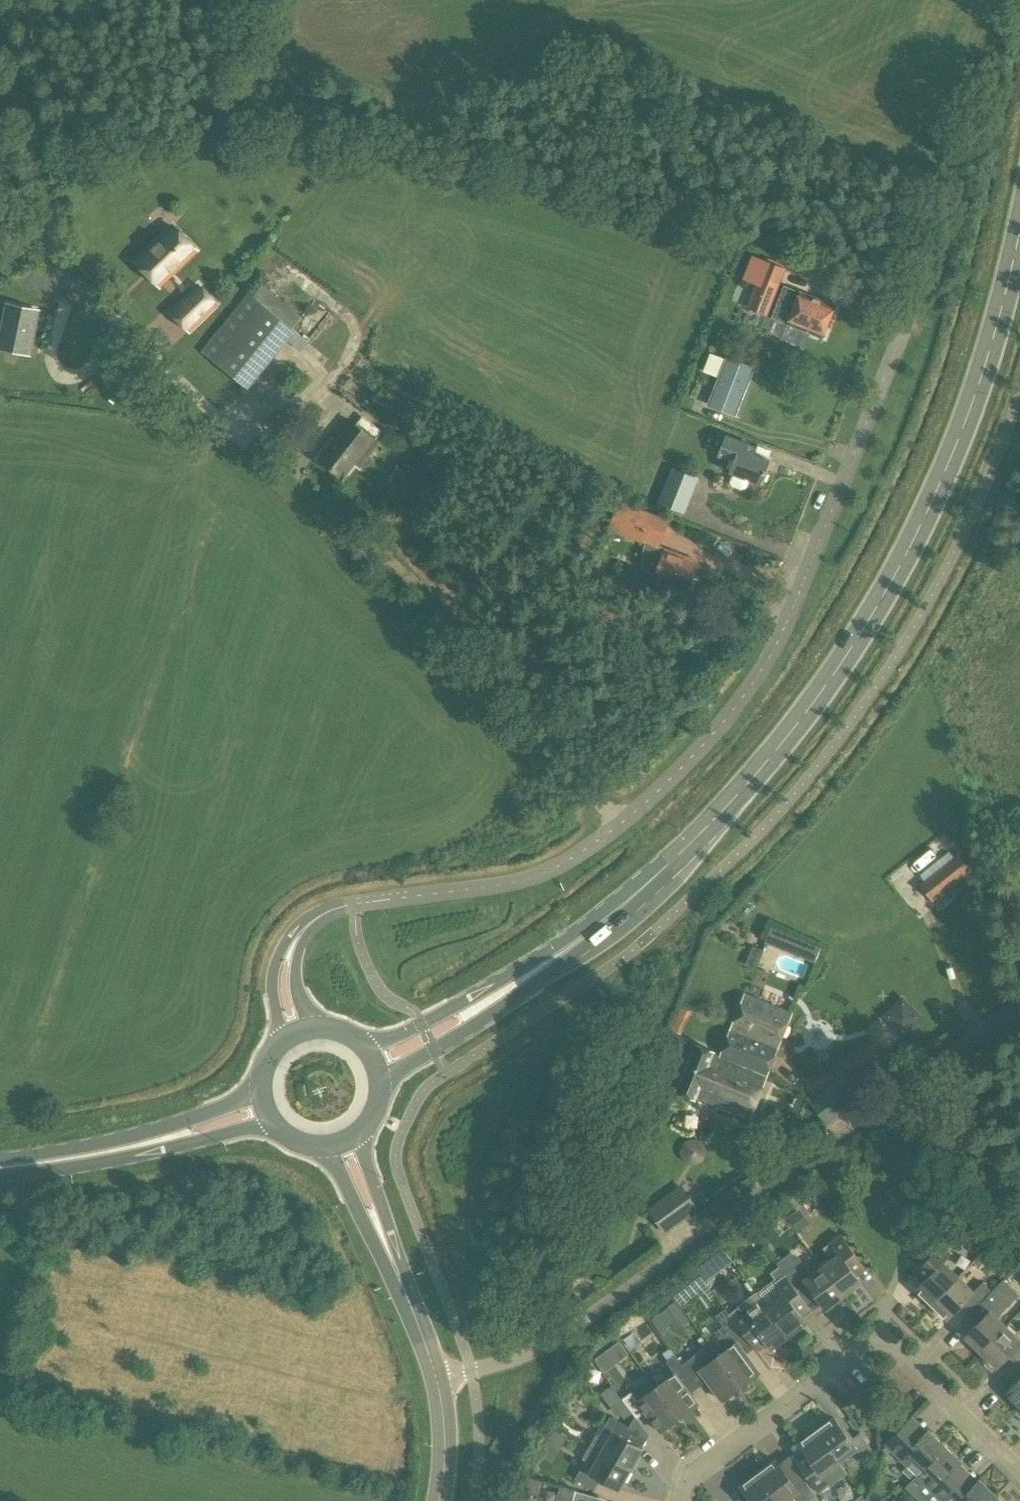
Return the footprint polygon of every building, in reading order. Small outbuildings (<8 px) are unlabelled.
[(159,285),(196,250),(173,226),(136,261),(159,285)] [(767,315),(785,269),(753,256),(744,279),(757,285),(748,307),(767,315)] [(218,305),(200,285),(188,296),(207,316),(218,305)] [(823,337),(835,306),(785,286),(773,317),(823,337)] [(244,387),(291,330),(248,295),(201,352),(244,387)] [(36,311),(5,305),(0,333),(0,349),(29,354),(36,311)] [(735,417),(754,368),(726,357),(707,405),(735,417)] [(406,420),(399,414),(391,424),(398,430),(406,420)] [(365,460),(377,446),(349,422),(317,460),(340,480),(360,456),(365,460)] [(761,483),(770,461),(754,455),(756,448),(726,436),(719,454),(735,460),(730,472),(733,472),(729,482),(732,486),(741,489),(744,488),(748,478),(761,483)] [(685,513),(698,478),(672,468),(657,508),(672,514),(674,509),(685,513)] [(664,549),(660,547),(664,534),(662,534),(667,520),(620,502),(610,529),(645,542),(643,548),(642,559),(640,569),(655,575),(654,577),(679,586),(679,584),(690,588),(699,562),(664,549)] [(933,901),(971,872),(957,855),(919,884),(933,901)] [(719,1059),(765,1077),(791,1012),(745,994),(719,1058),(719,1059)] [(691,1012),(681,1007),(671,1030),(681,1034),(691,1012)] [(719,1059),(719,1058),(712,1055),(714,1051),(695,1044),(676,1091),(695,1098),(696,1096),(749,1117),(765,1077),(719,1059)] [(825,1125),(868,1092),(850,1070),(808,1102),(825,1125)] [(664,1231),(697,1207),(681,1186),(649,1209),(664,1231)] [(952,1229),(944,1237),(952,1244),(960,1235),(952,1229)] [(855,1274),(865,1267),(840,1234),(830,1242),(830,1243),(823,1248),(831,1259),(822,1266),(844,1295),(861,1282),(855,1274)] [(931,1304),(958,1277),(943,1261),(951,1253),(942,1244),(926,1260),(935,1269),(916,1289),(931,1304)] [(719,1267),(730,1259),(722,1248),(711,1257),(719,1267)] [(844,1295),(822,1266),(811,1274),(798,1257),(795,1254),(789,1253),(776,1263),(778,1267),(779,1266),(799,1293),(801,1295),(810,1288),(825,1309),(844,1295)] [(801,1317),(811,1309),(801,1295),(799,1293),(779,1266),(778,1267),(770,1273),(776,1281),(774,1283),(782,1293),(766,1305),(789,1336),(806,1324),(801,1317)] [(983,1301),(991,1292),(991,1291),(982,1283),(974,1292),(958,1277),(931,1304),(947,1320),(966,1300),(975,1308),(983,1301)] [(983,1318),(965,1336),(981,1352),(1006,1326),(997,1317),(1006,1307),(1018,1294),(1003,1279),(991,1291),(991,1292),(983,1301),(975,1308),(974,1310),(983,1318)] [(750,1342),(753,1347),(761,1340),(769,1351),(789,1336),(766,1305),(765,1306),(755,1292),(737,1305),(738,1307),(729,1314),(745,1334),(744,1335),(750,1342)] [(651,1319),(662,1334),(664,1333),(670,1322),(676,1330),(690,1320),(675,1301),(651,1319)] [(744,1335),(745,1334),(729,1314),(720,1320),(724,1325),(714,1332),(727,1349),(718,1356),(738,1383),(738,1382),(757,1369),(742,1348),(750,1342),(744,1335)] [(1015,1334),(1006,1326),(981,1352),(996,1367),(1014,1349),(1019,1354),(1019,1328),(1015,1334)] [(619,1341),(607,1350),(616,1363),(629,1354),(619,1341)] [(689,1374),(689,1375),(697,1386),(706,1380),(721,1400),(741,1386),(738,1382),(738,1383),(718,1356),(717,1356),(708,1345),(690,1358),(682,1364),(689,1374)] [(689,1374),(682,1364),(675,1355),(666,1362),(675,1373),(655,1388),(658,1391),(676,1414),(676,1413),(695,1400),(680,1380),(688,1374),(689,1375),(689,1374)] [(1006,1393),(1019,1407),(1019,1378),(1006,1393)] [(624,1419),(632,1413),(611,1385),(600,1393),(616,1415),(619,1413),(624,1419)] [(679,1417),(676,1413),(676,1414),(658,1391),(641,1404),(631,1392),(622,1399),(636,1418),(645,1411),(660,1431),(679,1417)] [(589,1446),(631,1470),(642,1448),(622,1437),(628,1427),(609,1417),(599,1436),(595,1434),(589,1446)] [(816,1430),(839,1462),(856,1449),(863,1459),(873,1452),(859,1433),(850,1440),(833,1417),(816,1430)] [(926,1431),(912,1417),(884,1445),(907,1467),(916,1475),(924,1467),(943,1447),(944,1446),(928,1430),(926,1431)] [(802,1449),(792,1457),(818,1492),(830,1484),(836,1479),(829,1469),(839,1462),(816,1430),(798,1443),(802,1449)] [(619,1490),(631,1470),(589,1446),(582,1458),(585,1460),(574,1479),(594,1490),(600,1479),(619,1490)] [(924,1467),(916,1475),(942,1500),(960,1483),(970,1472),(960,1463),(961,1462),(944,1446),(943,1447),(924,1467)] [(778,1500),(786,1500),(792,1497),(795,1500),(807,1500),(815,1495),(801,1476),(792,1482),(775,1460),(758,1473),(778,1500)] [(997,1496),(979,1479),(978,1480),(970,1472),(960,1483),(942,1500),(992,1500),(997,1496)] [(758,1473),(740,1486),(751,1500),(778,1500),(758,1473)] [(526,1492),(535,1495),(539,1482),(530,1479),(526,1492)] [(599,1497),(575,1491),(572,1500),(598,1500),(599,1497)]
